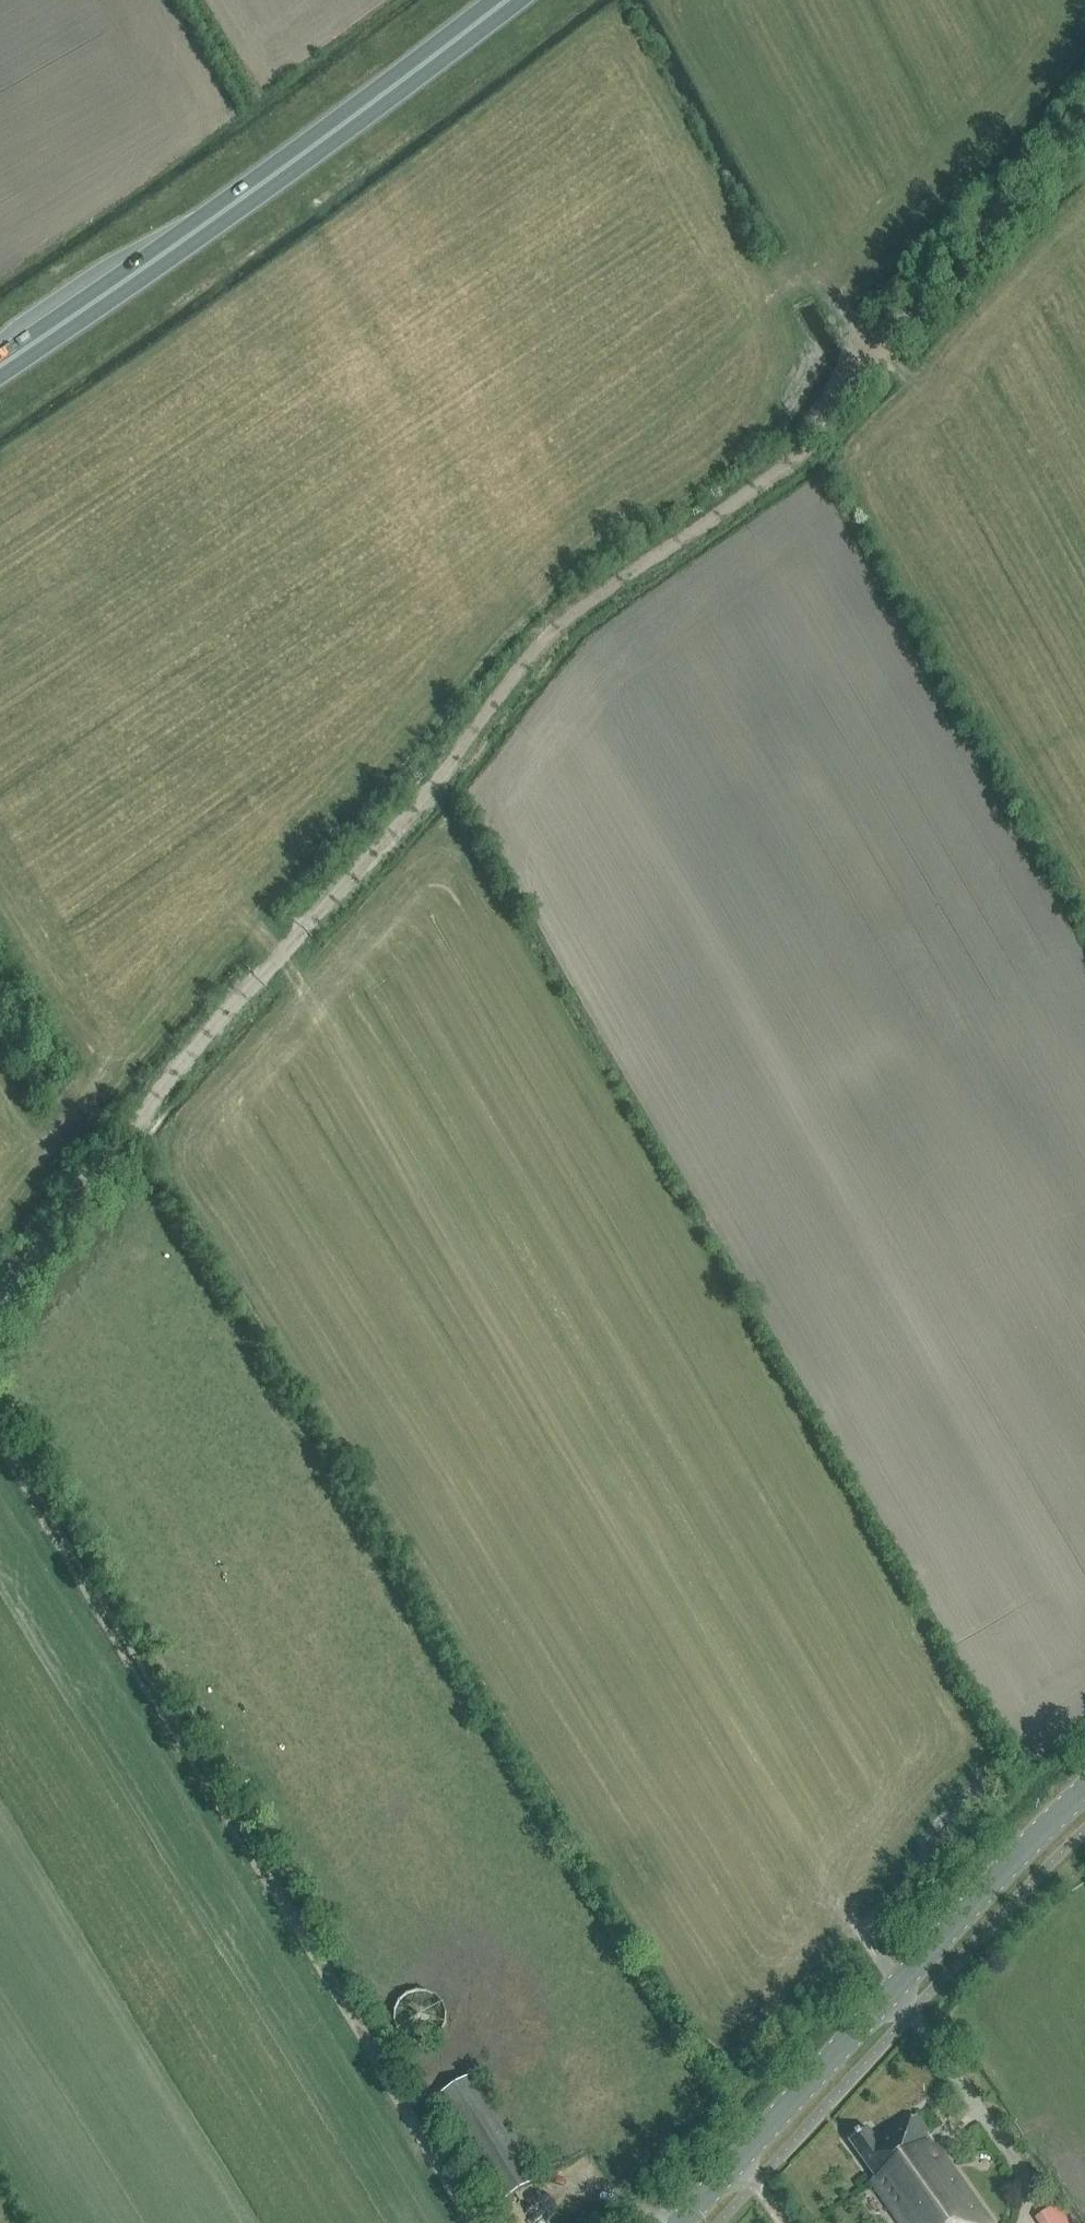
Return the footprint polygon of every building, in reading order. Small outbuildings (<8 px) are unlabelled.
[(419,2044),(424,2043),(429,2042),(433,2040),(438,2037),(441,2032),(444,2028),(445,2023),(446,2018),(446,2013),(444,2007),(442,2003),(438,1998),(434,1995),(430,1992),(425,1991),(420,1990),(415,1991),(410,1992),(406,1994),(401,1998),(398,2002),(396,2006),(394,2012),(393,2017),(394,2022),(395,2027),(398,2032),(401,2036),(404,2039),(409,2042),(413,2043),(419,2044)] [(477,2073),(435,2099),(499,2205),(541,2179),(477,2073)] [(900,2222),(988,2222),(935,2146),(933,2147),(927,2138),(929,2136),(916,2118),(879,2143),(870,2130),(852,2142),(878,2180),(873,2184),(900,2222)] [(1057,2201),(1033,2213),(1038,2222),(1067,2222),(1057,2201)]
